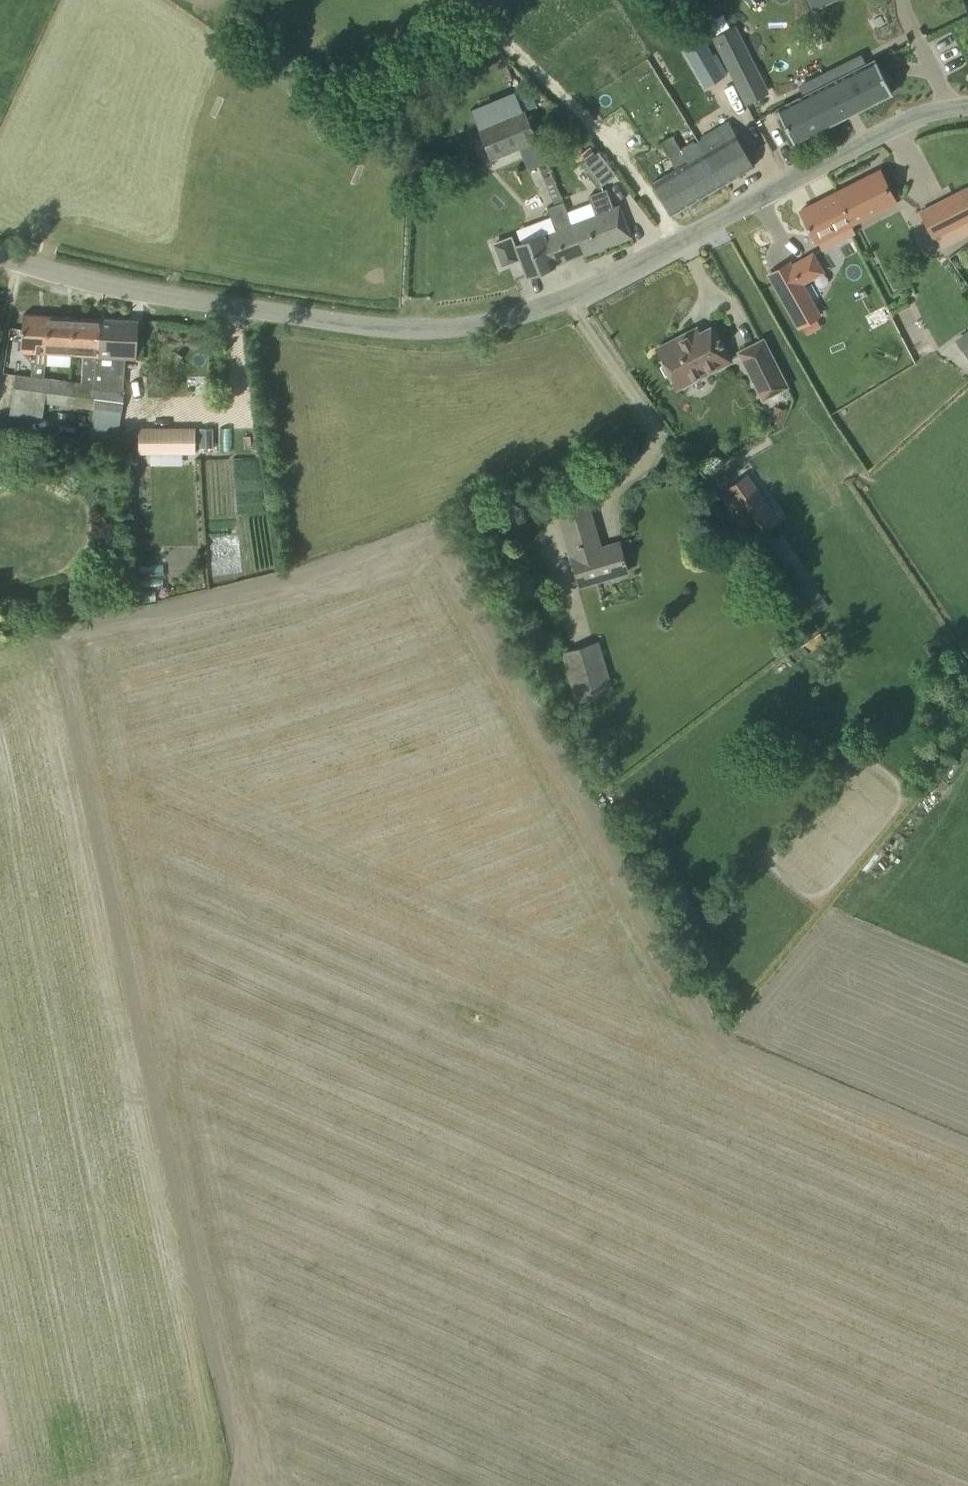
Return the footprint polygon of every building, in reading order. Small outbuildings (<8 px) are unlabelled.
[(729,30),(712,39),(748,106),(765,97),(729,30)] [(704,42),(686,52),(706,86),(723,76),(712,56),(704,42)] [(624,49),(586,78),(615,115),(653,86),(624,49)] [(801,98),(776,111),(784,127),(793,144),(891,95),(882,77),(874,61),(864,66),(852,72),(821,88),(801,98)] [(524,109),(477,128),(490,160),(537,140),(524,109)] [(676,168),(652,182),(660,196),(671,214),(754,165),(744,148),(728,120),(701,136),(702,138),(695,142),(694,140),(680,148),(672,135),(660,142),(676,168)] [(541,150),(523,158),(528,170),(538,165),(542,164),(546,162),(541,150)] [(616,174),(597,150),(582,162),(600,186),(616,174)] [(546,162),(538,166),(553,202),(561,199),(546,162)] [(852,222),(895,200),(880,170),(837,191),(852,222)] [(919,209),(933,238),(967,221),(967,187),(967,185),(919,209)] [(566,211),(583,254),(630,236),(619,205),(613,208),(605,189),(589,195),(591,202),(566,211)] [(816,241),(852,222),(837,191),(800,210),(816,241)] [(527,220),(547,212),(541,194),(520,202),(527,220)] [(509,238),(493,244),(502,265),(520,258),(527,276),(583,254),(566,211),(562,201),(547,207),(555,230),(543,234),(512,245),(509,238)] [(790,258),(766,271),(796,327),(820,314),(803,282),(823,271),(812,250),(792,261),(790,258)] [(836,318),(856,307),(837,273),(817,284),(836,318)] [(47,352),(49,315),(23,314),(21,351),(33,363),(31,375),(44,377),(47,352)] [(74,317),(49,315),(47,352),(72,354),(74,317)] [(94,384),(96,355),(98,318),(74,317),(72,354),(82,354),(81,382),(94,384)] [(123,388),(125,357),(136,357),(138,320),(98,318),(96,355),(94,384),(123,388)] [(810,323),(802,327),(807,335),(814,331),(810,323)] [(731,360),(713,326),(699,333),(696,328),(657,348),(677,388),(731,360)] [(959,343),(967,355),(967,336),(959,343)] [(739,351),(763,398),(786,386),(762,339),(739,351)] [(31,375),(15,373),(12,397),(44,402),(44,400),(46,377),(44,377),(31,375)] [(46,377),(44,400),(69,404),(70,381),(46,377)] [(70,381),(69,404),(93,407),(94,384),(81,382),(70,381)] [(94,384),(93,407),(89,441),(117,445),(122,411),(125,388),(123,388),(94,384)] [(44,402),(12,397),(9,415),(42,419),(44,402)] [(195,452),(195,427),(139,428),(139,453),(195,452)] [(747,474),(725,489),(727,491),(753,529),(775,513),(747,474)] [(597,548),(589,523),(584,503),(557,510),(562,530),(569,556),(568,557),(576,585),(625,572),(622,562),(621,557),(620,557),(617,544),(618,544),(617,543),(597,548)] [(775,536),(760,547),(785,584),(797,602),(809,619),(819,612),(828,606),(819,593),(814,586),(811,588),(800,573),(775,536)] [(611,690),(596,642),(564,652),(579,700),(611,690)]
